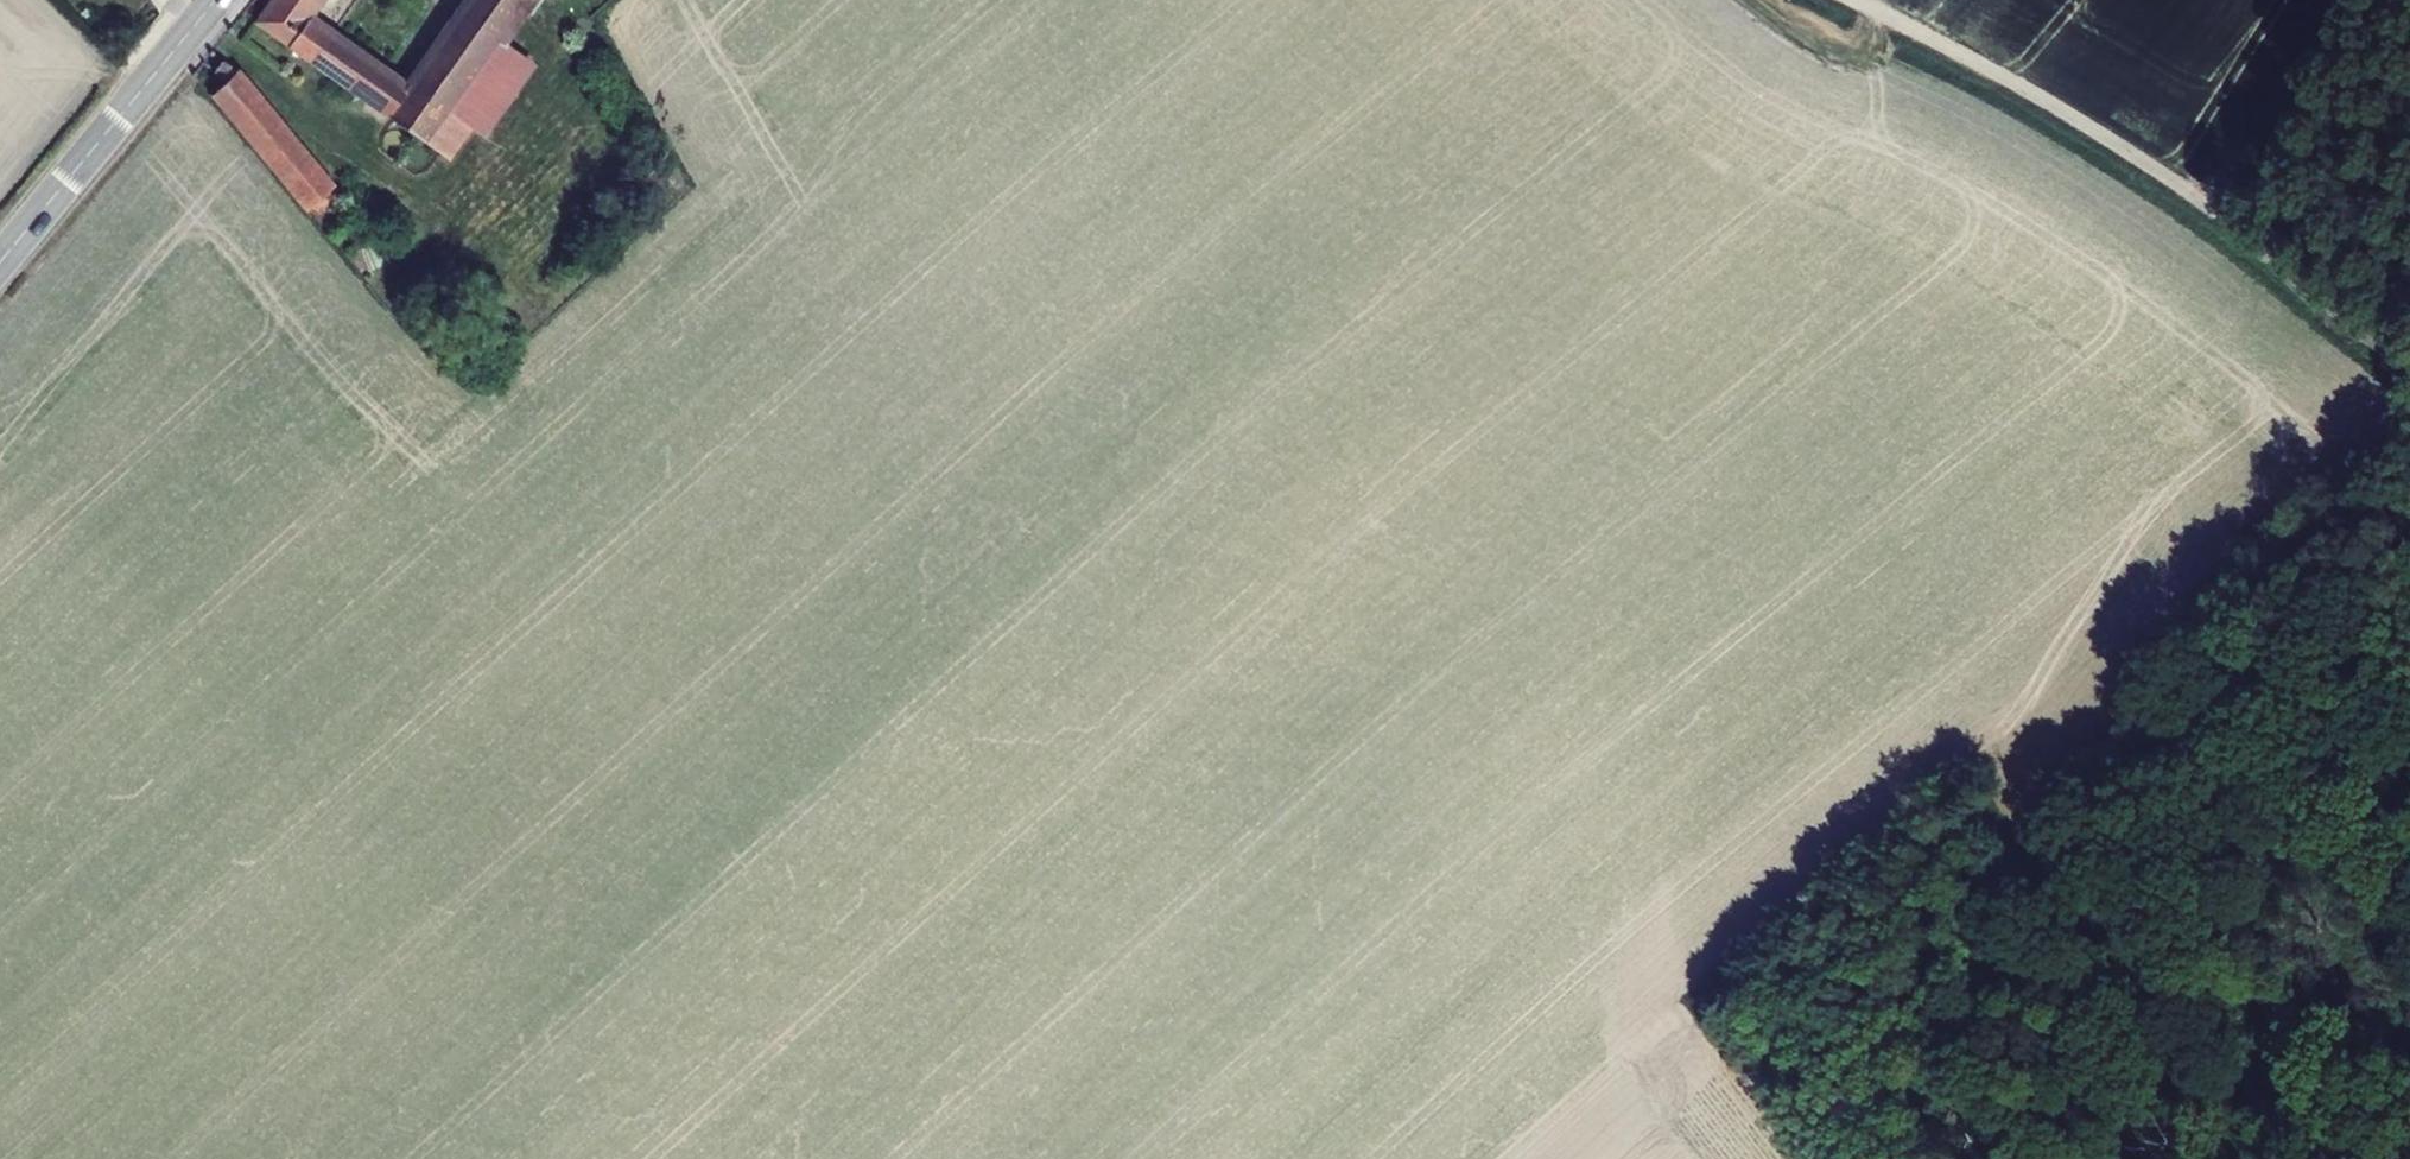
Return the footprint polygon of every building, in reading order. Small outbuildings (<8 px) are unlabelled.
[(508,31),(527,0),(460,0),(410,71),(314,4),(317,0),(265,0),(258,9),(447,148),(472,114),(485,124),(537,52),(508,31)] [(210,60),(218,71),(232,56),(226,49),(210,60)] [(332,173),(232,56),(218,71),(204,84),(304,202),(332,173)]
